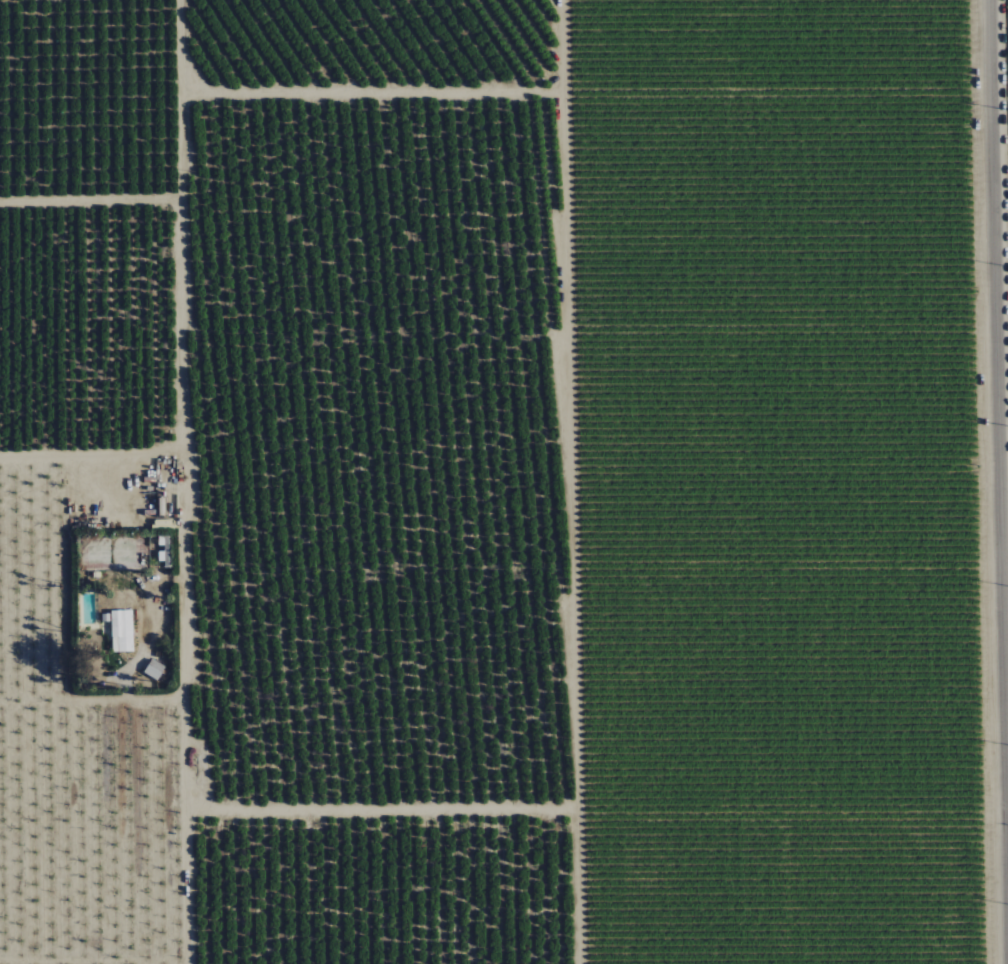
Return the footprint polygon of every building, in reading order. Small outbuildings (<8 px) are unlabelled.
[(132,611),(109,611),(110,652),(133,652),(132,611)] [(164,667),(150,659),(142,673),(156,680),(164,667)]
